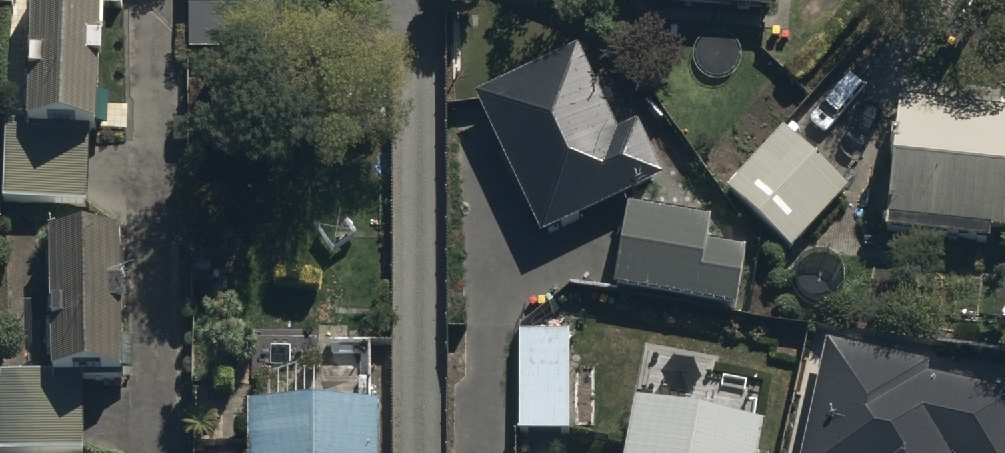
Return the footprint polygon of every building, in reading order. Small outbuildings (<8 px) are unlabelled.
[(13,22),(13,0),(0,0),(0,22),(13,22)] [(188,65),(288,66),(288,44),(295,44),(295,0),(189,0),(188,65)] [(778,0),(644,0),(643,17),(775,28),(778,0)] [(101,148),(103,9),(32,8),(30,147),(4,146),(3,214),(89,215),(90,148),(101,148)] [(582,61),(475,108),(543,260),(587,240),(584,232),(664,196),(638,136),(619,145),(582,61)] [(902,109),(889,233),(933,238),(932,251),(993,258),(994,249),(1004,250),(1004,120),(902,109)] [(850,200),(786,138),(738,188),(802,250),(850,200)] [(627,218),(613,300),(736,322),(751,240),(627,218)] [(121,252),(52,252),(52,382),(8,383),(9,452),(87,452),(86,396),(122,396),(121,252)] [(569,447),(569,339),(518,339),(518,447),(569,447)] [(928,392),(931,374),(827,352),(806,452),(1004,452),(1004,408),(928,392)] [(378,414),(247,415),(248,452),(378,452),(378,414)] [(764,440),(635,416),(628,452),(761,452),(764,440)]
